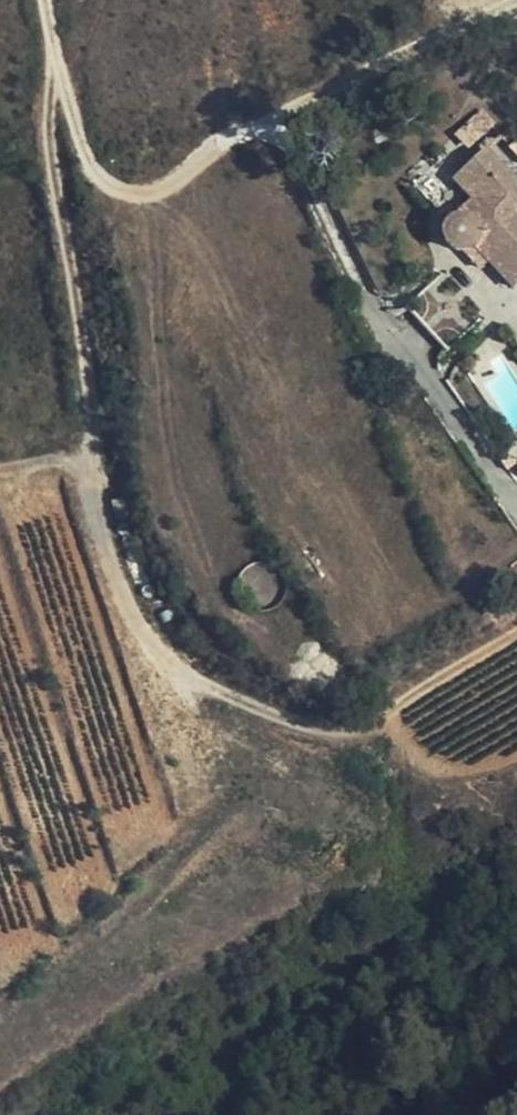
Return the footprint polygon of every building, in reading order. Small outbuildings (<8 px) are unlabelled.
[(468,156),(491,140),(484,128),(460,142),(468,156)] [(457,180),(473,204),(463,210),(462,211),(451,220),(448,224),(447,227),(446,231),(447,236),(449,240),(452,244),(455,247),(459,249),(464,250),(468,249),(471,248),(473,248),(477,246),(481,243),(495,263),(515,294),(516,292),(516,203),(488,159),(457,180)] [(473,204),(457,180),(447,186),(463,210),(473,204)] [(483,271),(495,263),(481,243),(477,246),(473,248),(471,248),(468,249),(483,271)]
